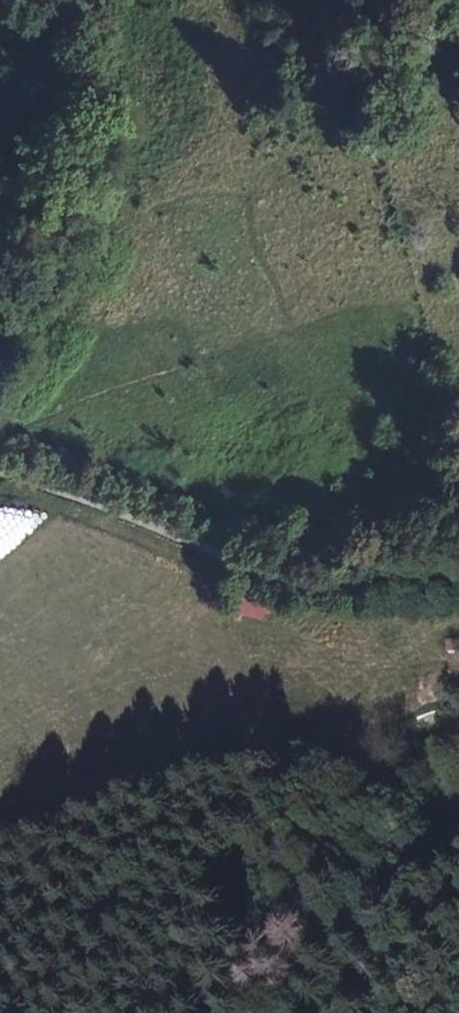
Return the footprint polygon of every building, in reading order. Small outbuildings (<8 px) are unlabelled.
[(229,612),(264,620),(269,597),(234,589),(229,612)]
